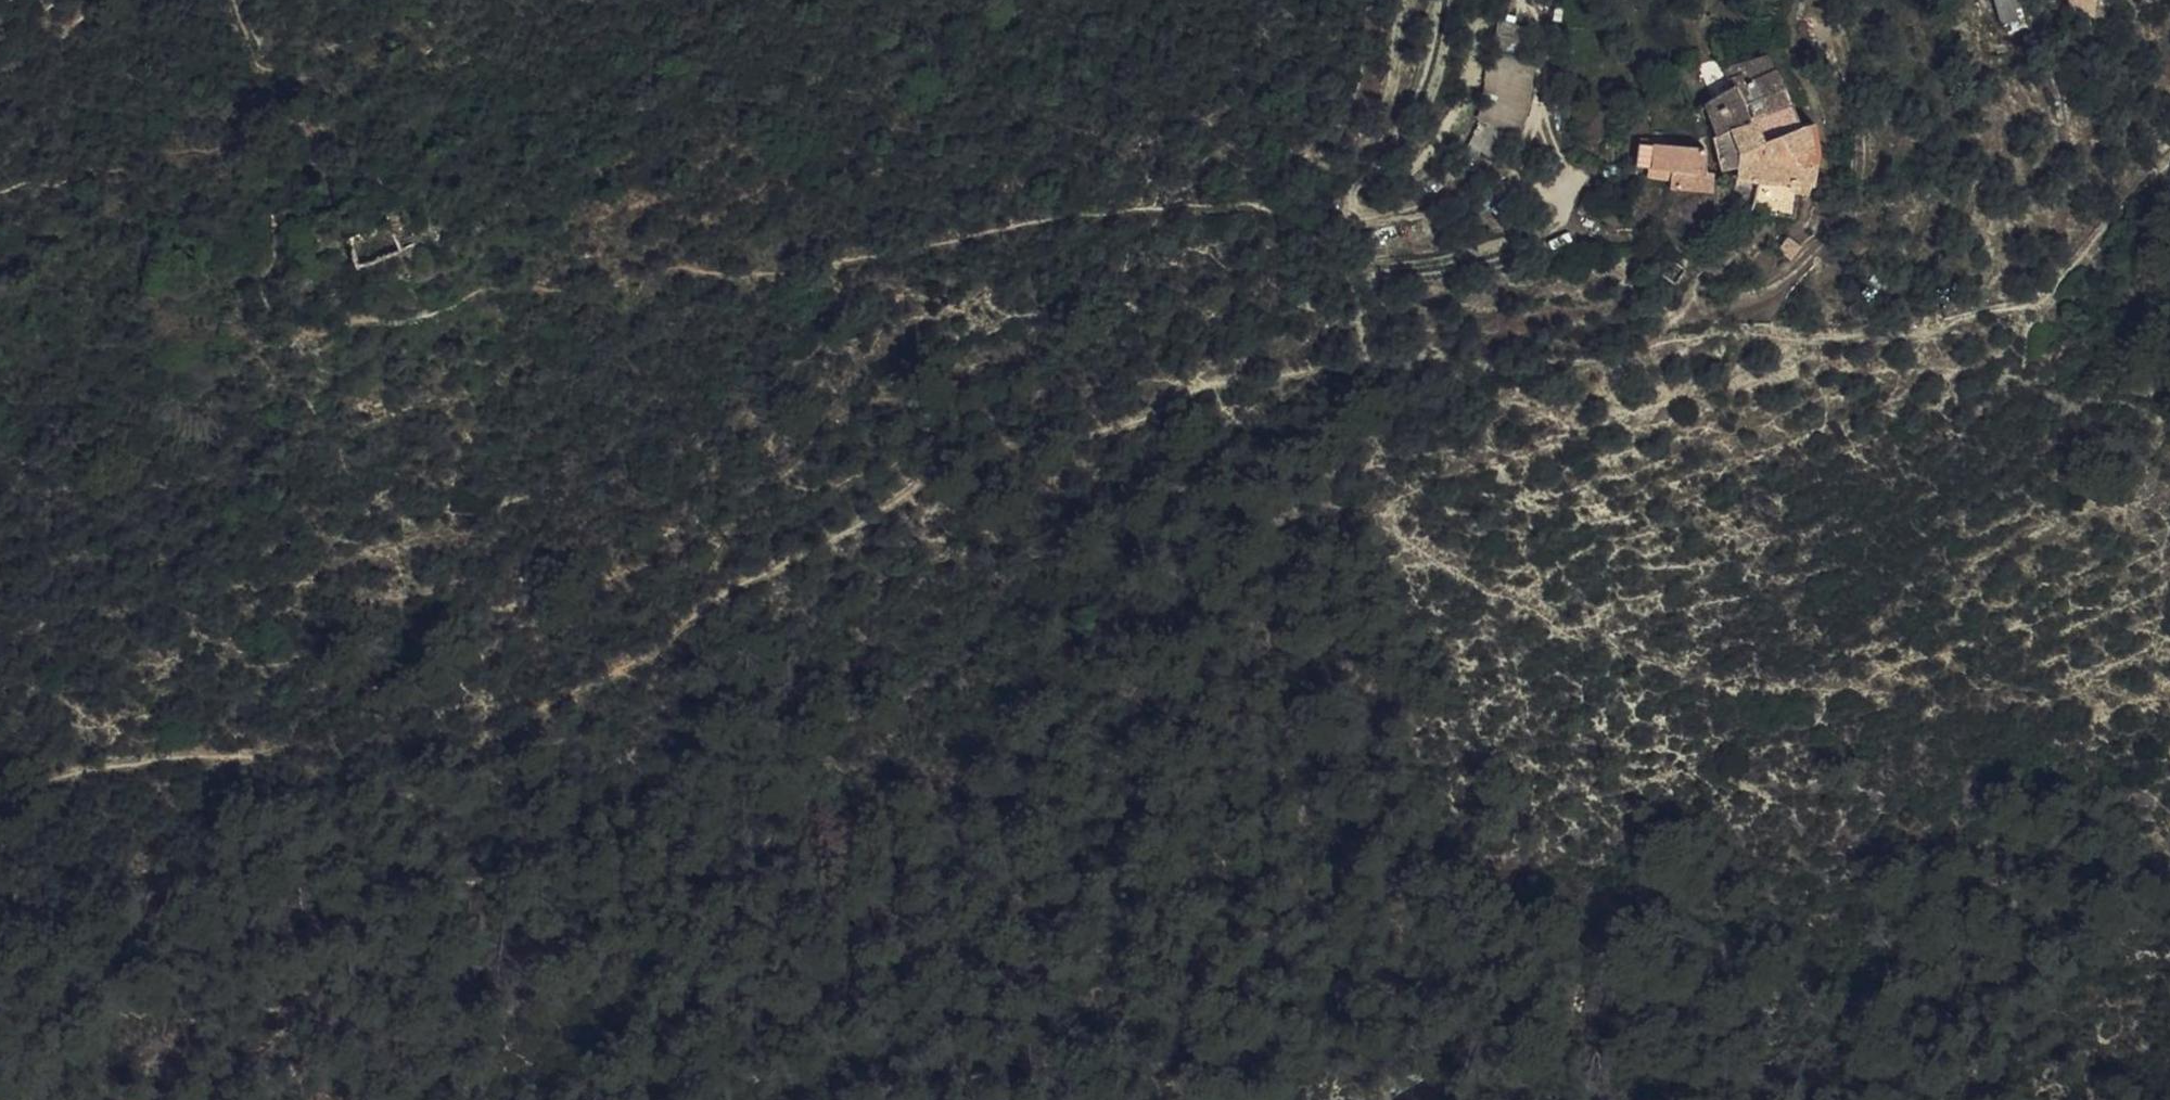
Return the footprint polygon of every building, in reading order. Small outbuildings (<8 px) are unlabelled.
[(2019,0),(1998,0),(2004,23),(2024,17),(2019,0)] [(1489,56),(1482,121),(1529,126),(1536,61),(1489,56)] [(1776,72),(1769,56),(1768,56),(1724,70),(1734,94),(1739,92),(1776,72)] [(1573,60),(1565,60),(1567,79),(1575,78),(1573,60)] [(1778,71),(1776,72),(1739,92),(1754,122),(1758,120),(1793,104),(1778,71)] [(1739,92),(1734,94),(1727,98),(1728,104),(1731,116),(1732,129),(1735,135),(1741,152),(1765,142),(1758,120),(1754,122),(1739,92)] [(1728,104),(1727,98),(1713,105),(1717,109),(1722,111),(1726,109),(1728,104)] [(1717,109),(1713,105),(1707,108),(1717,136),(1732,129),(1731,116),(1728,104),(1726,109),(1722,111),(1717,109)] [(1793,104),(1758,120),(1765,142),(1802,126),(1793,104)] [(1741,152),(1740,166),(1739,178),(1761,181),(1753,210),(1762,212),(1795,217),(1797,195),(1806,198),(1811,188),(1819,149),(1816,123),(1804,125),(1802,126),(1765,142),(1741,152)] [(1741,152),(1735,135),(1718,143),(1723,170),(1731,169),(1740,166),(1741,152)] [(1640,144),(1638,167),(1648,167),(1655,168),(1657,146),(1640,144)] [(1671,182),(1671,189),(1713,193),(1714,173),(1707,172),(1706,150),(1657,146),(1655,168),(1672,171),(1671,182)] [(1655,168),(1648,167),(1647,178),(1671,182),(1672,171),(1655,168)] [(1801,246),(1790,237),(1780,250),(1792,259),(1801,246)]
